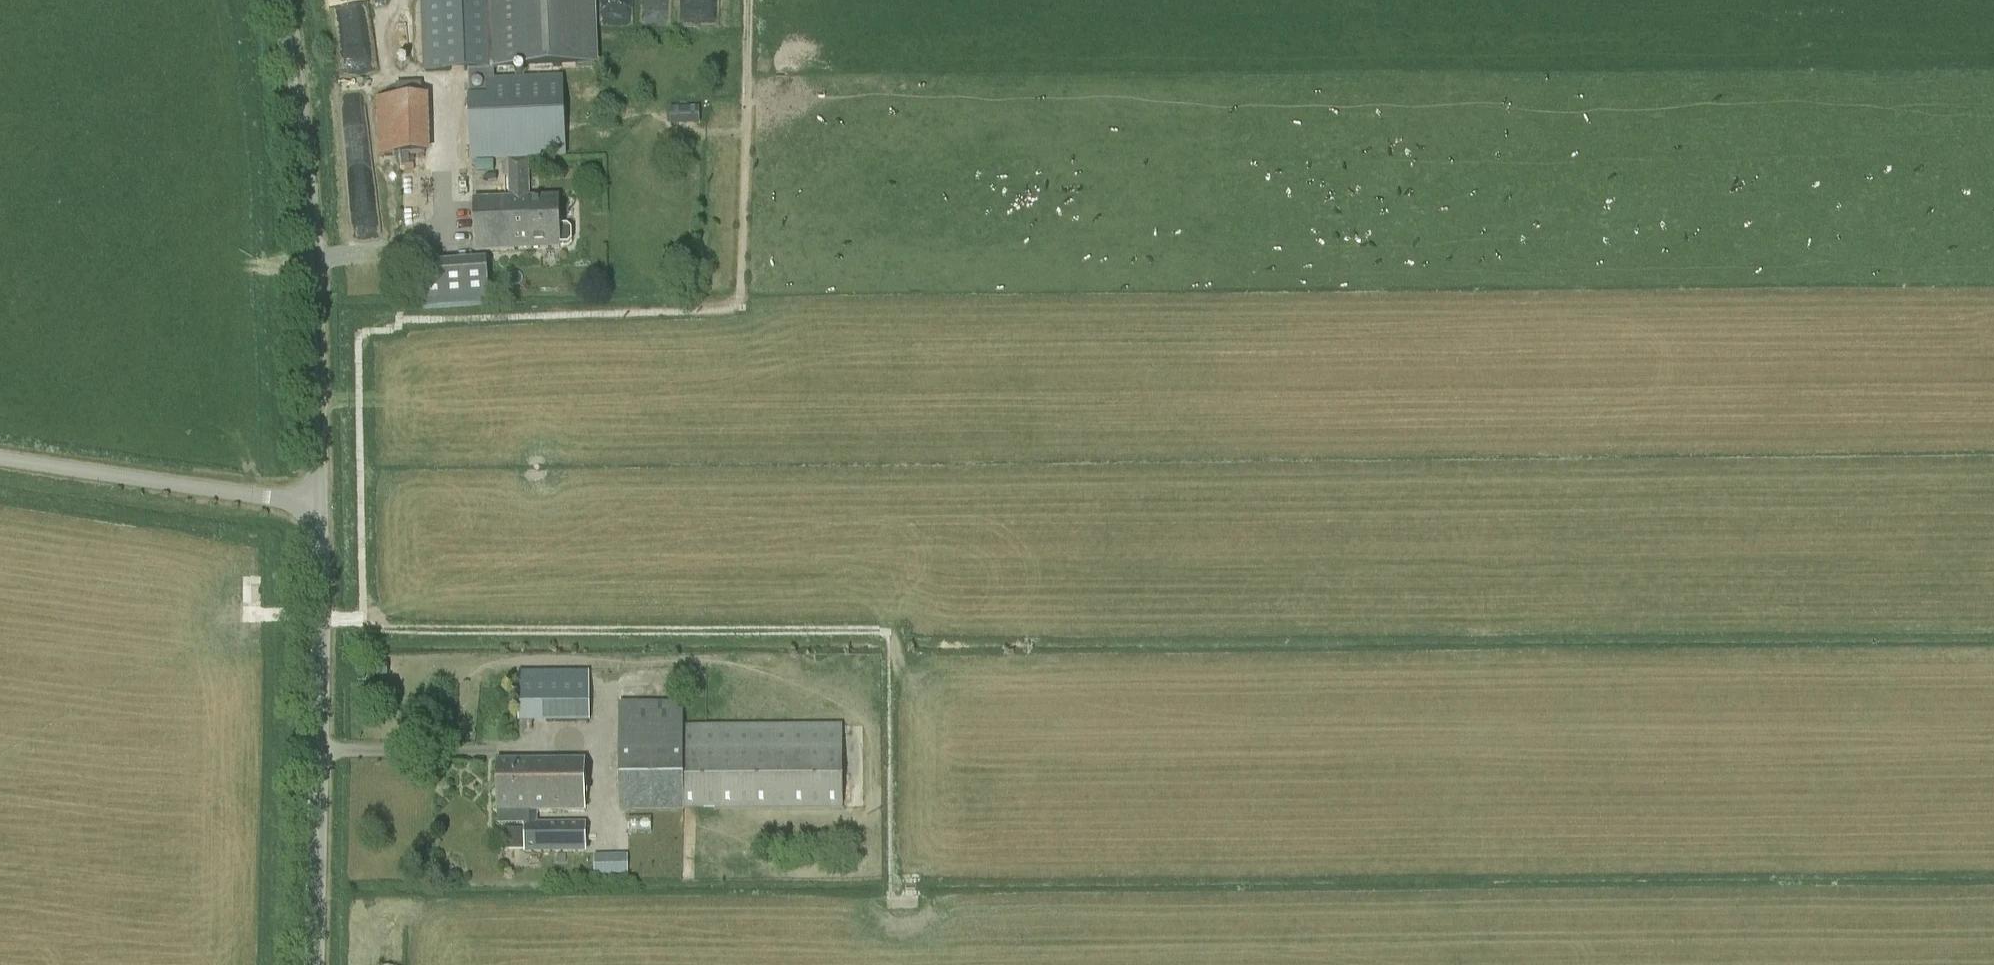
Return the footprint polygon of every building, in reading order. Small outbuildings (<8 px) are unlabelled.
[(598,64),(597,33),(595,0),(424,0),(426,70),(468,69),(493,68),(598,64)] [(507,157),(528,156),(564,154),(565,154),(562,79),(494,82),(493,70),(493,68),(468,69),(472,157),(472,158),(507,157)] [(421,84),(396,85),(397,98),(376,99),(379,156),(430,154),(427,97),(421,97),(421,84)] [(670,126),(699,125),(699,107),(669,108),(670,126)] [(350,170),(364,170),(362,140),(349,141),(350,170)] [(530,199),(528,156),(507,157),(509,200),(474,201),(476,250),(568,246),(572,242),(571,231),(567,227),(559,227),(558,198),(530,199)] [(486,261),(421,262),(421,305),(487,304),(486,261)] [(377,666),(377,676),(387,676),(387,666),(377,666)] [(518,723),(589,722),(589,671),(518,672),(518,723)] [(683,704),(619,704),(620,809),(842,808),(842,725),(683,726),(683,704)] [(496,762),(496,813),(498,813),(498,823),(514,823),(514,812),(524,812),(524,852),(585,852),(585,823),(537,824),(537,812),(585,812),(585,761),(496,762)]
